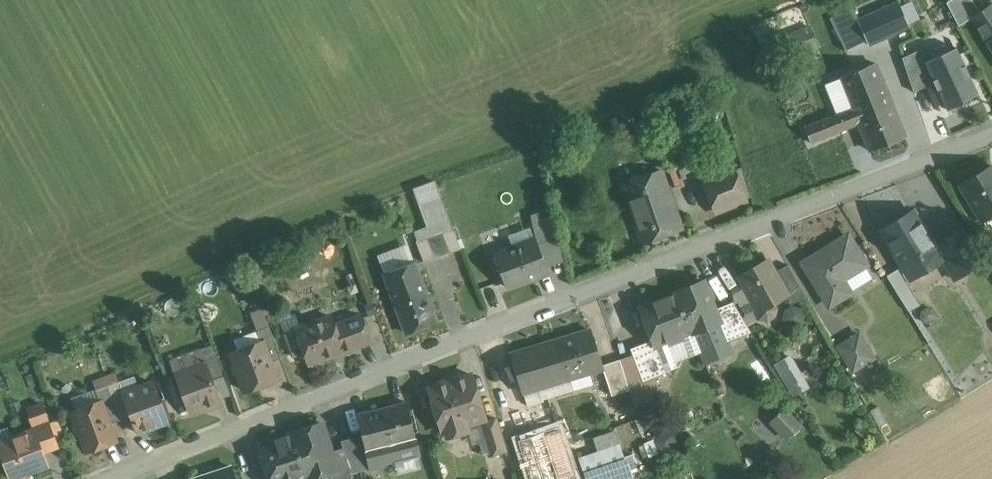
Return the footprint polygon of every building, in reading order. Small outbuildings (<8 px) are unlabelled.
[(947,2),(959,25),(972,17),(980,11),(973,0),(950,0),(947,2)] [(899,2),(858,20),(869,44),(909,25),(899,2)] [(980,11),(972,17),(989,43),(988,43),(991,48),(991,4),(980,11)] [(810,27),(780,38),(787,57),(817,45),(810,27)] [(956,47),(926,61),(948,110),(964,102),(964,100),(978,94),(956,47)] [(905,135),(876,64),(842,78),(853,107),(860,123),(870,149),(905,135)] [(853,107),(805,126),(812,142),(860,123),(853,107)] [(961,184),(983,220),(991,215),(991,165),(961,184)] [(734,168),(704,180),(716,211),(746,200),(734,168)] [(662,170),(623,184),(643,243),(682,229),(662,170)] [(441,178),(414,184),(423,225),(415,227),(422,259),(457,251),(441,178)] [(551,209),(531,214),(538,245),(546,267),(564,261),(559,239),(547,242),(541,218),(554,215),(551,209)] [(935,246),(913,209),(881,229),(904,266),(905,266),(912,278),(943,259),(935,246)] [(554,215),(541,218),(547,242),(559,239),(554,215)] [(964,229),(935,246),(943,259),(955,279),(984,261),(964,229)] [(866,264),(848,235),(804,262),(830,305),(850,292),(842,279),(866,264)] [(536,240),(496,255),(508,287),(548,272),(546,267),(538,245),(536,240)] [(768,260),(740,275),(753,299),(755,298),(759,305),(757,311),(761,317),(767,318),(774,315),(775,308),(772,303),(786,295),(787,294),(775,272),(768,260)] [(416,262),(385,274),(406,332),(437,321),(416,262)] [(788,264),(775,272),(787,294),(801,286),(788,264)] [(920,303),(899,268),(887,276),(908,311),(920,303)] [(704,280),(677,290),(693,330),(694,332),(719,322),(720,322),(715,308),(704,280)] [(801,286),(787,294),(786,295),(791,304),(806,296),(801,286)] [(678,293),(640,307),(653,339),(655,345),(656,344),(667,340),(668,343),(683,337),(682,334),(693,330),(678,293)] [(752,332),(734,301),(715,308),(720,322),(719,322),(727,342),(752,332)] [(376,313),(362,318),(370,339),(383,334),(376,313)] [(332,316),(317,322),(312,320),(304,323),(302,328),(297,329),(305,351),(308,361),(314,364),(323,360),(326,356),(342,350),(343,351),(356,347),(346,321),(336,325),(332,316)] [(362,316),(346,321),(356,347),(371,341),(370,339),(362,318),(362,316)] [(281,358),(270,326),(257,330),(262,342),(270,362),(281,358)] [(297,329),(285,334),(293,356),(305,351),(297,329)] [(591,329),(537,345),(550,384),(603,368),(604,368),(602,364),(591,329)] [(257,330),(234,339),(238,350),(232,353),(235,362),(233,367),(236,374),(240,376),(245,390),(276,379),(270,362),(262,342),(257,330)] [(859,334),(839,346),(853,370),(874,358),(859,334)] [(653,339),(630,348),(633,354),(643,381),(655,377),(667,372),(656,344),(655,345),(653,339)] [(537,345),(511,353),(524,392),(550,384),(537,345)] [(223,374),(215,352),(204,356),(206,364),(206,363),(212,379),(223,374)] [(796,352),(778,358),(791,393),(809,387),(796,352)] [(643,381),(633,354),(620,359),(630,389),(636,406),(662,396),(655,377),(643,381)] [(620,359),(602,364),(604,368),(603,368),(612,395),(630,389),(620,359)] [(206,364),(176,375),(190,412),(220,401),(212,379),(206,363),(206,364)] [(96,386),(119,381),(117,371),(94,376),(96,386)] [(472,374),(429,387),(443,431),(447,430),(448,433),(454,436),(464,433),(467,427),(466,424),(486,418),(472,374)] [(124,393),(120,382),(108,386),(121,420),(132,416),(123,393),(124,393)] [(124,393),(123,393),(132,416),(137,431),(168,420),(154,382),(124,393)] [(121,420),(108,386),(96,390),(100,401),(101,401),(109,424),(121,420)] [(100,401),(74,411),(77,421),(75,426),(77,432),(82,434),(88,451),(116,441),(109,424),(101,401),(100,401)] [(406,401),(358,413),(364,434),(368,454),(369,454),(416,442),(406,401)] [(774,446),(801,421),(784,403),(757,428),(774,446)] [(498,418),(481,424),(490,455),(508,449),(498,418)] [(57,445),(49,422),(32,428),(33,431),(35,430),(42,450),(57,445)] [(331,451),(322,422),(293,432),(294,434),(295,433),(309,476),(308,477),(309,478),(325,473),(337,469),(331,451)] [(518,439),(532,478),(576,478),(559,426),(518,439)] [(0,443),(0,447),(11,477),(12,477),(16,478),(17,478),(24,476),(26,472),(47,464),(42,450),(35,430),(33,431),(0,443)] [(673,435),(667,432),(660,435),(657,441),(659,448),(658,452),(664,454),(666,450),(673,448),(676,442),(673,435)] [(259,445),(270,478),(300,478),(308,477),(309,476),(295,433),(294,434),(259,445)] [(615,433),(595,440),(599,451),(581,457),(587,476),(625,463),(615,433)] [(364,434),(341,440),(343,447),(351,473),(373,467),(369,454),(368,454),(364,434)] [(331,451),(337,469),(325,473),(331,476),(332,478),(353,478),(351,473),(343,447),(331,451)] [(195,478),(237,478),(233,467),(195,478)]
